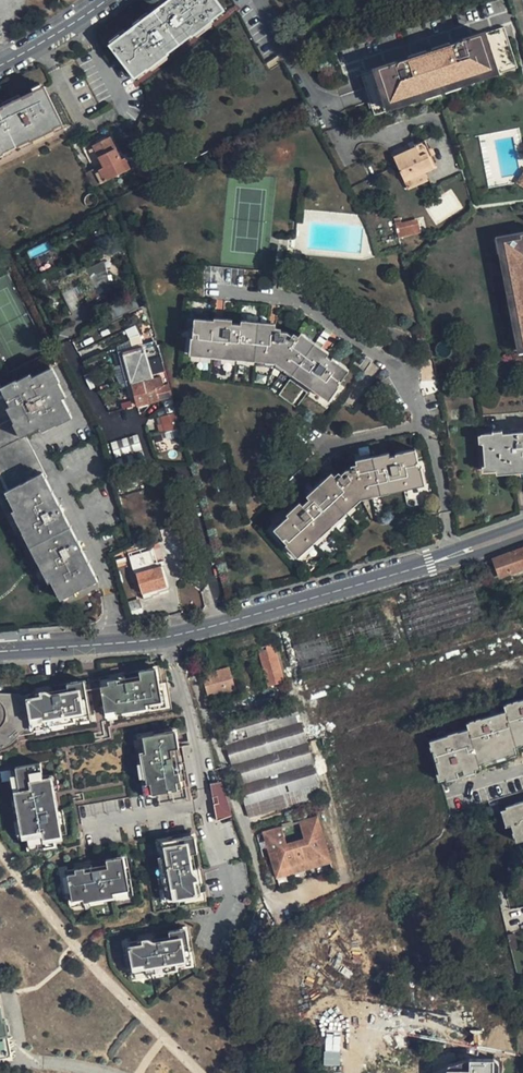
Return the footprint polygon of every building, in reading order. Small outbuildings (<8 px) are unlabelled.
[(222,9),(216,0),(168,0),(109,44),(133,77),(145,68),(146,70),(166,54),(165,53),(190,34),(190,35),(211,19),(210,18),(222,9)] [(227,13),(237,6),(232,0),(218,0),(227,13)] [(372,115),(516,69),(502,27),(457,42),(457,43),(444,47),(444,46),(411,57),(398,61),(373,69),(381,96),(367,101),(372,115)] [(381,96),(373,69),(359,74),(367,101),(381,96)] [(61,125),(42,88),(0,109),(0,155),(61,125)] [(128,135),(121,122),(112,126),(119,140),(128,135)] [(110,140),(94,148),(106,170),(96,175),(101,186),(127,173),(110,140)] [(425,172),(434,168),(427,152),(430,151),(425,140),(415,144),(416,146),(394,156),(405,181),(409,179),(425,172)] [(513,184),(522,191),(522,170),(513,184)] [(425,172),(409,179),(413,187),(429,180),(425,172)] [(381,189),(395,183),(392,175),(378,181),(381,189)] [(416,219),(411,220),(414,232),(419,230),(416,219)] [(411,220),(395,223),(398,235),(414,232),(411,220)] [(496,239),(516,351),(522,350),(522,234),(496,239)] [(88,267),(86,264),(74,270),(76,274),(70,276),(68,273),(57,278),(72,309),(83,304),(81,298),(86,296),(88,300),(101,294),(97,287),(102,285),(106,292),(114,288),(105,258),(88,267)] [(216,319),(195,317),(193,337),(197,338),(196,348),(276,356),(328,392),(334,384),(338,386),(350,369),(334,358),(333,359),(299,336),(297,338),(287,332),(277,330),(278,327),(216,321),(216,319)] [(197,338),(193,337),(192,354),(275,362),(330,400),(338,386),(334,384),(328,392),(276,356),(196,348),(197,338)] [(163,363),(158,345),(123,355),(136,404),(171,396),(163,363)] [(5,394),(27,436),(70,414),(49,371),(5,394)] [(8,496),(46,476),(48,475),(27,436),(5,394),(0,384),(0,481),(8,496)] [(180,428),(176,413),(159,418),(164,432),(180,428)] [(182,436),(180,428),(164,432),(166,440),(182,436)] [(501,434),(501,431),(492,432),(492,433),(481,434),(481,435),(478,435),(479,443),(483,443),(485,466),(482,466),(482,472),(497,471),(496,474),(522,472),(522,432),(501,434)] [(121,473),(146,465),(136,433),(110,442),(121,473)] [(152,437),(154,444),(162,442),(160,435),(152,437)] [(275,529),(289,544),(292,541),(299,549),(359,494),(418,479),(415,469),(419,468),(414,449),(395,454),(395,456),(355,466),(356,469),(345,472),(340,477),(337,474),(291,516),(290,515),(275,529)] [(292,541),(289,544),(300,556),(362,500),(424,484),(419,468),(415,469),(418,479),(359,494),(299,549),(292,541)] [(46,476),(8,496),(58,591),(97,572),(46,476)] [(148,547),(132,553),(144,591),(152,589),(158,587),(167,584),(161,567),(155,569),(148,547)] [(493,559),(484,562),(490,579),(499,576),(522,567),(522,548),(493,559)] [(264,685),(280,681),(271,644),(255,648),(264,685)] [(196,665),(198,673),(210,669),(208,661),(196,665)] [(104,706),(105,715),(137,709),(138,715),(171,709),(167,683),(159,684),(156,668),(131,672),(133,679),(124,681),(124,677),(106,680),(99,681),(104,706)] [(222,693),(232,690),(225,669),(199,677),(205,698),(206,697),(222,693)] [(106,680),(124,677),(123,671),(106,674),(106,680)] [(27,693),(20,694),(12,696),(0,696),(0,747),(6,745),(14,739),(20,732),(26,728),(33,727),(65,722),(73,720),(72,716),(89,713),(88,702),(84,680),(59,684),(60,692),(52,693),(51,689),(34,692),(27,693)] [(34,692),(51,689),(50,684),(33,687),(34,692)] [(222,693),(206,697),(208,703),(224,698),(222,693)] [(219,717),(225,737),(301,714),(295,693),(219,717)] [(72,716),(73,720),(93,717),(91,702),(88,702),(89,713),(72,716)] [(438,778),(445,776),(446,778),(463,773),(465,776),(519,760),(517,754),(522,752),(522,703),(503,709),(505,715),(466,727),(468,733),(428,745),(438,778)] [(105,715),(106,717),(122,714),(123,717),(138,715),(137,709),(105,715)] [(225,738),(231,759),(308,736),(301,715),(225,738)] [(33,727),(33,730),(50,727),(50,730),(66,727),(65,722),(33,727)] [(142,762),(147,794),(184,788),(182,771),(180,771),(176,748),(178,747),(175,730),(152,734),(142,736),(144,753),(140,754),(142,762)] [(137,733),(140,754),(144,753),(142,736),(152,734),(152,731),(137,733)] [(232,760),(238,780),(314,757),(308,737),(232,760)] [(238,781),(245,802),(321,779),(314,758),(238,781)] [(40,762),(14,766),(19,790),(15,791),(16,797),(18,810),(19,817),(21,832),(26,832),(28,848),(53,843),(52,835),(60,834),(58,823),(56,809),(54,799),(53,792),(52,787),(50,777),(42,778),(41,772),(40,762)] [(142,778),(144,794),(147,794),(142,762),(136,763),(139,778),(142,778)] [(15,791),(19,790),(14,766),(9,767),(13,791),(15,791)] [(58,786),(55,770),(41,772),(42,778),(50,777),(52,787),(58,786)] [(245,803),(251,822),(327,800),(321,780),(245,803)] [(234,811),(224,781),(208,784),(211,797),(216,796),(217,803),(212,804),(213,809),(215,809),(219,820),(235,815),(234,811)] [(517,845),(522,844),(522,806),(506,811),(517,845)] [(53,843),(28,848),(26,832),(21,832),(19,817),(14,818),(16,834),(22,833),(25,851),(54,846),(53,843)] [(301,826),(303,831),(321,825),(320,821),(301,826)] [(284,832),(266,838),(278,876),(332,859),(321,825),(303,831),(308,846),(290,852),(284,832)] [(154,838),(158,858),(162,858),(159,840),(170,839),(169,835),(154,838)] [(159,866),(165,898),(173,897),(173,900),(174,905),(203,900),(202,892),(198,893),(197,886),(194,869),(190,869),(187,853),(195,852),(192,835),(170,839),(159,840),(162,858),(158,858),(159,866)] [(69,894),(71,902),(103,896),(111,895),(110,891),(127,888),(126,877),(122,855),(104,858),(106,866),(90,869),(89,864),(72,867),(65,868),(64,864),(56,866),(61,895),(66,894),(69,894)] [(72,867),(89,864),(88,859),(71,862),(72,867)] [(332,859),(278,876),(280,882),(334,865),(332,859)] [(173,900),(173,897),(165,898),(159,866),(154,867),(156,883),(159,883),(162,902),(173,900)] [(199,868),(194,869),(197,886),(202,885),(199,868)] [(110,891),(111,895),(131,892),(129,877),(126,877),(127,888),(110,891)] [(71,902),(69,894),(66,894),(68,905),(88,902),(88,904),(104,902),(103,896),(71,902)] [(131,966),(132,974),(164,969),(173,967),(172,963),(189,960),(187,950),(183,927),(166,930),(168,938),(152,941),(151,937),(134,939),(127,941),(126,937),(118,938),(123,967),(128,967),(131,966)] [(134,939),(151,937),(150,931),(133,934),(134,939)] [(172,963),(173,967),(193,964),(191,949),(187,950),(189,960),(172,963)] [(132,974),(131,966),(128,967),(130,977),(150,974),(150,977),(165,974),(164,969),(132,974)] [(6,1020),(3,1020),(0,1006),(0,1058),(12,1056),(6,1020)] [(340,1065),(339,1034),(324,1034),(325,1065),(340,1065)] [(495,1057),(467,1061),(467,1072),(495,1072),(495,1057)]
